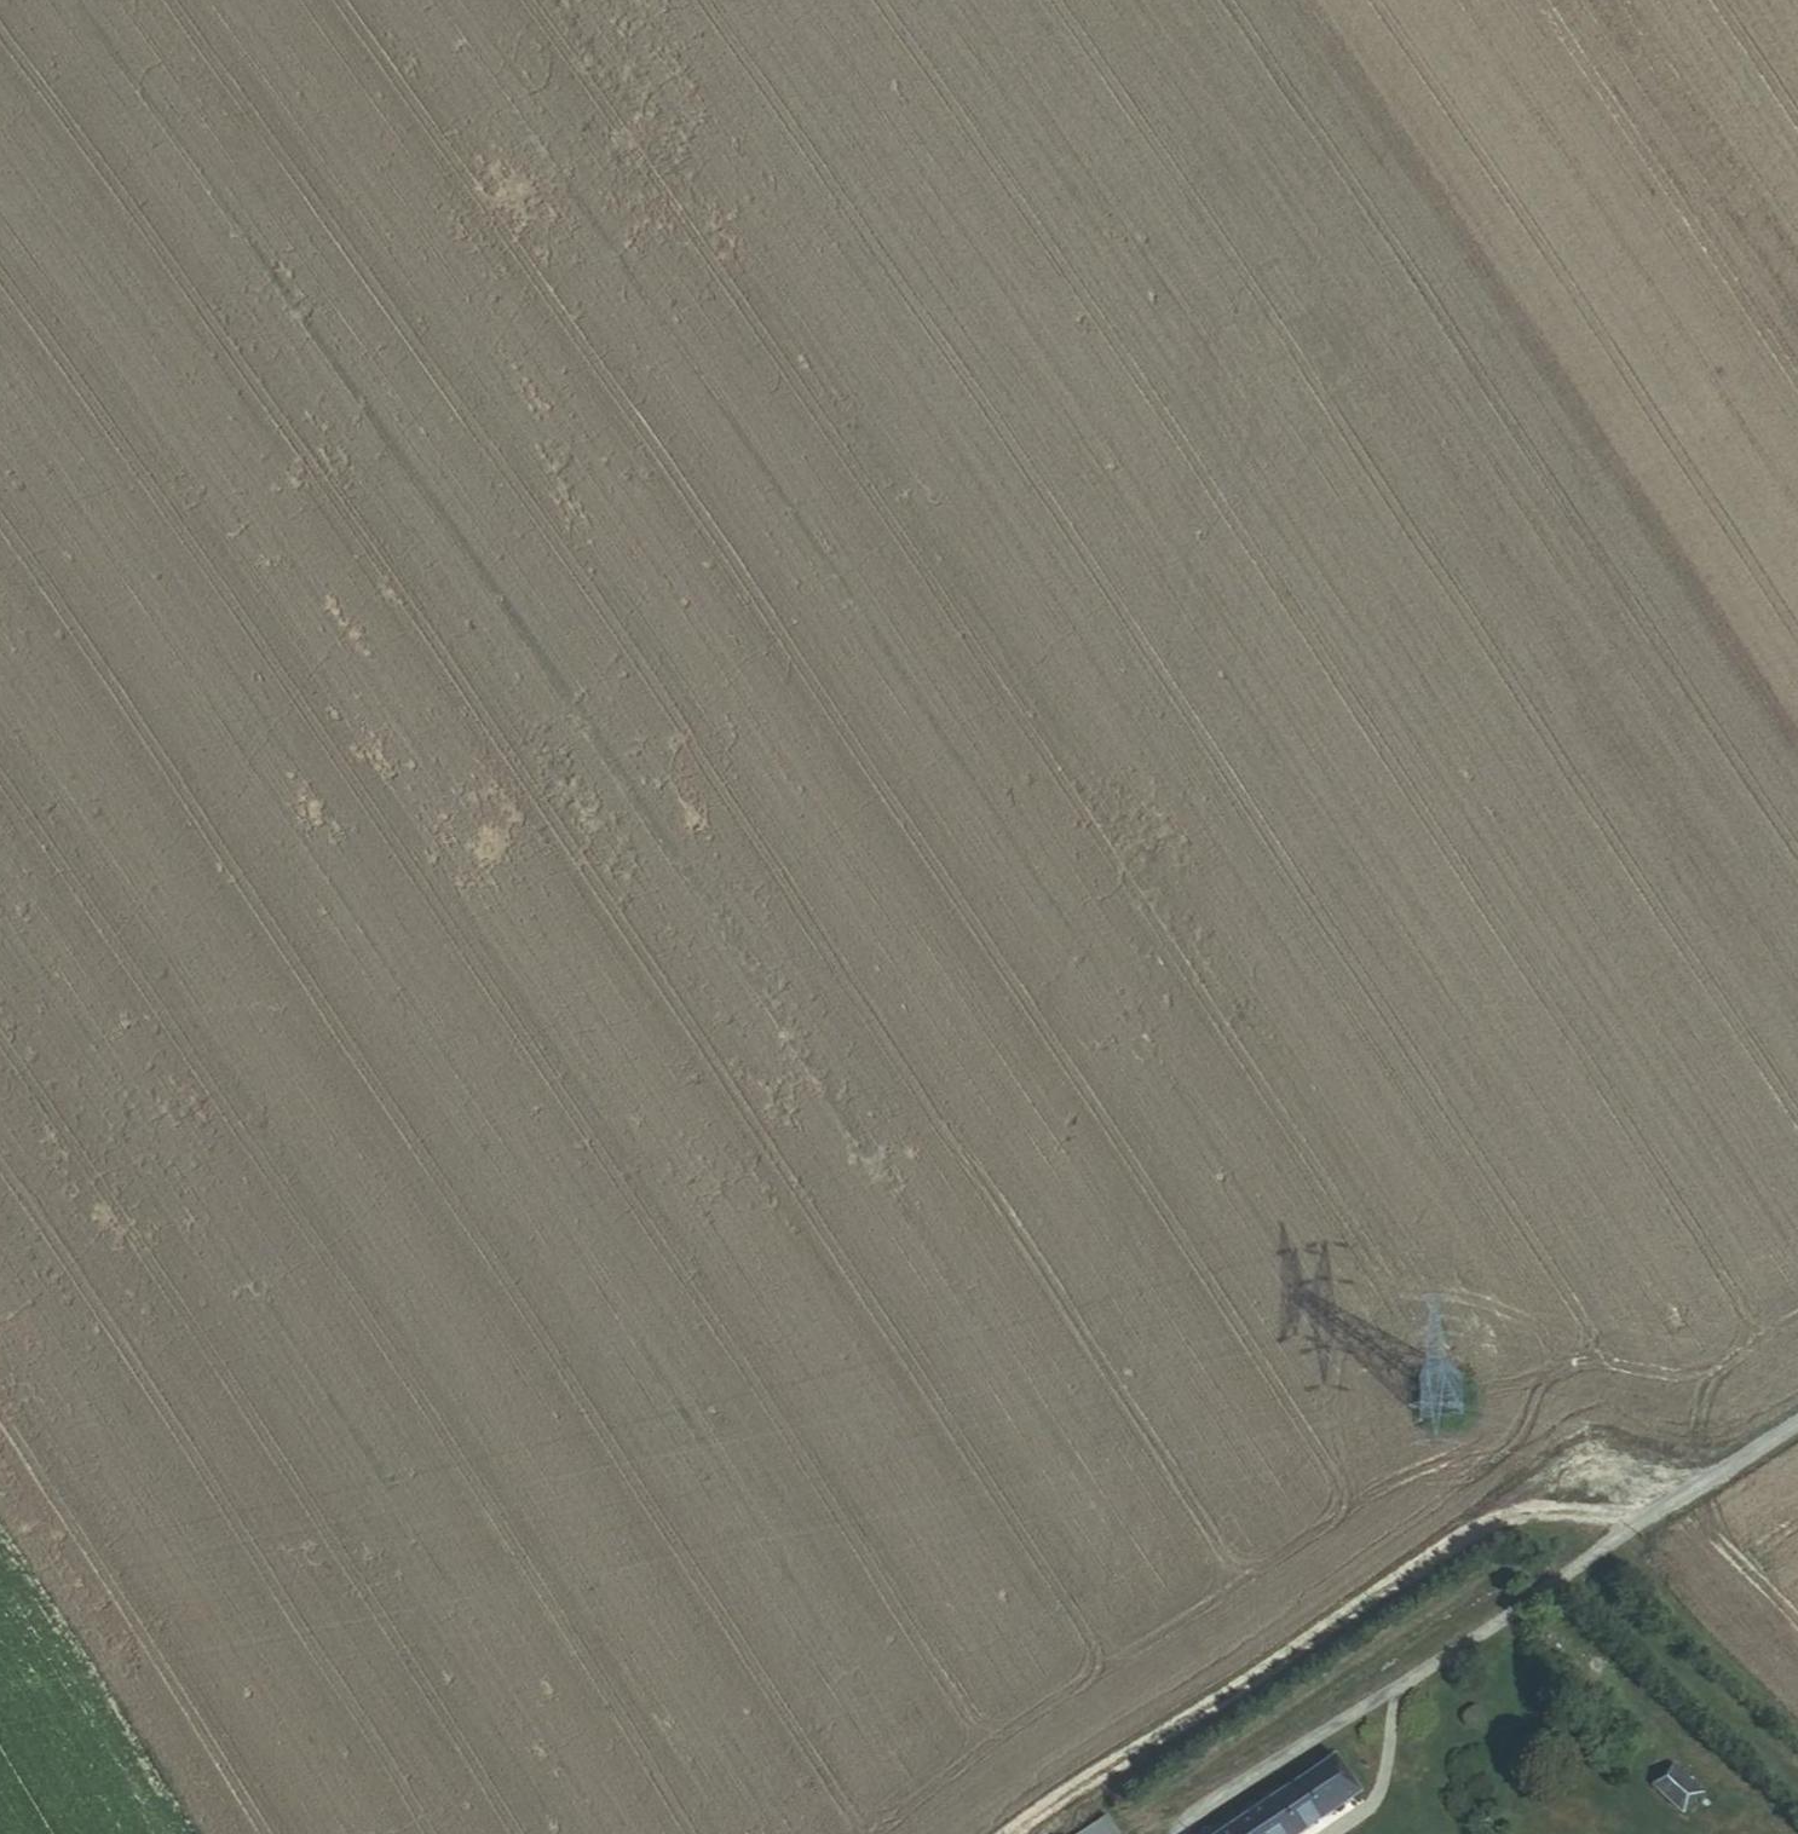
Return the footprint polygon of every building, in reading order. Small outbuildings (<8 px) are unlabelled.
[(1363,1794),(1341,1759),(1224,1833),(1301,1833),(1363,1794)] [(1717,1822),(1739,1803),(1709,1769),(1687,1788),(1717,1822)] [(1118,1812),(1084,1833),(1133,1833),(1118,1812)]
